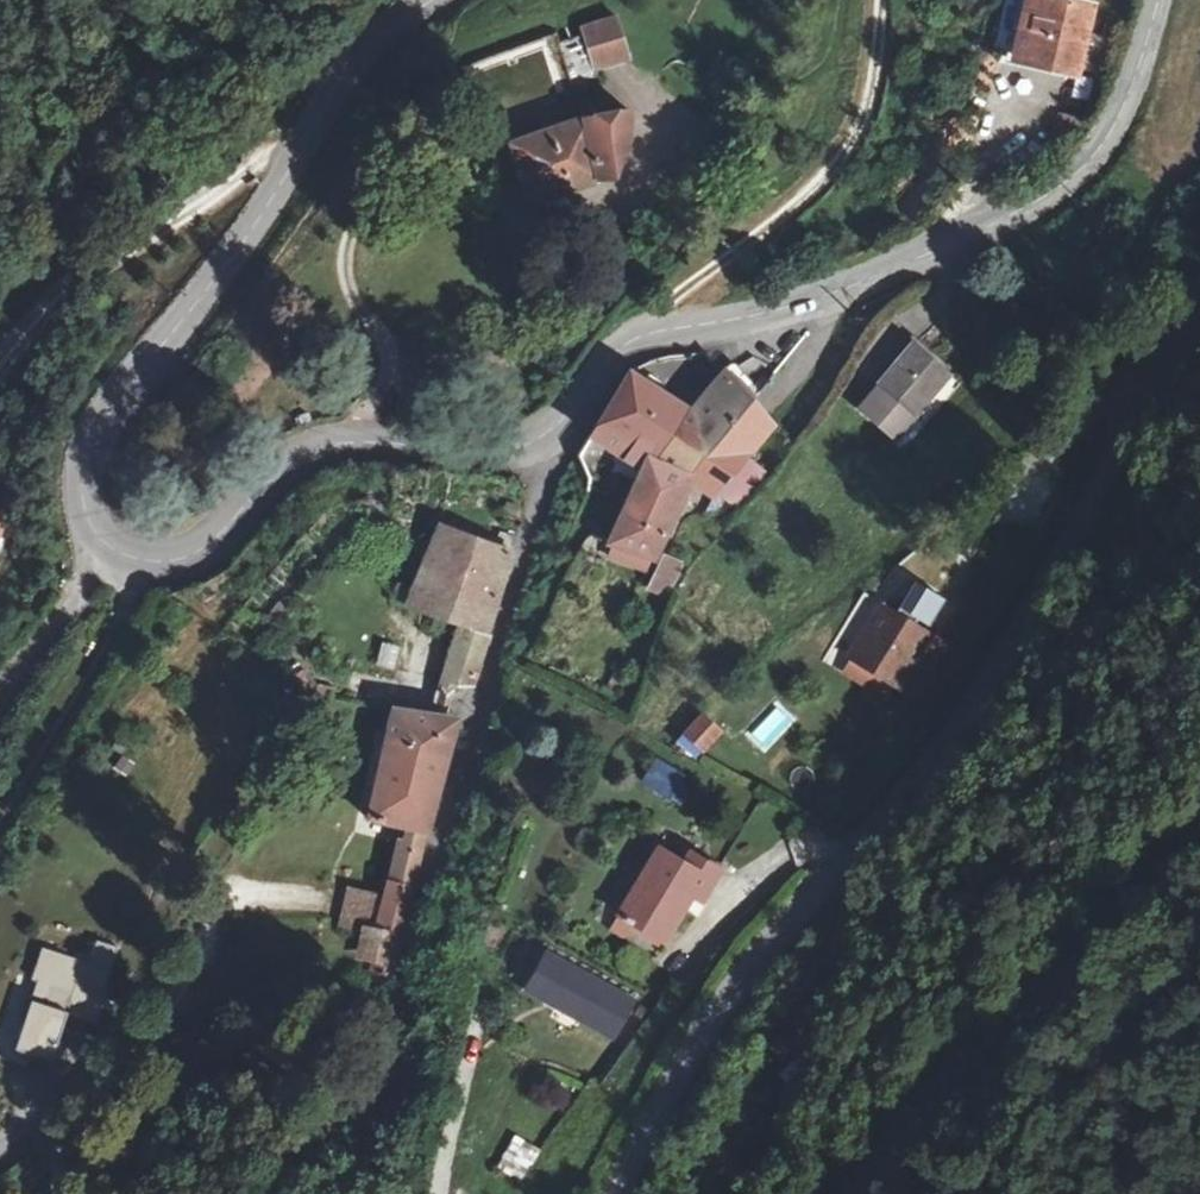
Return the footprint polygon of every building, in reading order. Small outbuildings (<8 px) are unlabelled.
[(1038,3),(1028,71),(1088,79),(1098,12),(1038,3)] [(553,53),(564,83),(590,76),(589,67),(617,57),(609,28),(579,37),(580,44),(553,53)] [(579,120),(576,121),(509,144),(529,203),(592,182),(616,181),(631,147),(627,115),(579,120)] [(798,387),(782,367),(757,388),(773,407),(798,387)] [(734,383),(727,390),(753,418),(759,412),(760,411),(734,383)] [(640,478),(695,500),(724,442),(753,418),(727,390),(716,402),(707,411),(702,406),(683,425),(628,390),(618,407),(590,454),(578,474),(573,483),(568,491),(625,511),(640,478)] [(892,390),(856,438),(873,451),(859,471),(884,490),(934,421),(892,390)] [(724,442),(695,500),(720,511),(746,527),(772,490),(768,488),(747,475),(772,441),(753,418),(724,442)] [(608,550),(656,575),(695,500),(640,478),(625,511),(608,550)] [(500,616),(518,549),(496,541),(492,559),(432,541),(418,585),(406,581),(402,588),(397,585),(391,606),(407,611),(408,605),(467,622),(449,698),(471,696),(478,678),(500,616)] [(684,587),(656,575),(644,604),(670,616),(684,587)] [(888,611),(860,662),(862,663),(905,686),(926,697),(951,651),(931,640),(934,635),(921,628),(925,620),(936,627),(951,600),(919,584),(901,618),(888,611)] [(382,641),(375,664),(392,670),(399,647),(382,641)] [(862,663),(855,676),(898,699),(905,686),(862,663)] [(698,711),(675,744),(699,762),(723,729),(698,711)] [(394,714),(384,753),(445,767),(448,755),(455,733),(394,714)] [(445,767),(384,753),(367,824),(409,835),(406,854),(398,852),(380,943),(408,950),(413,924),(439,797),(445,767)] [(678,804),(692,778),(655,757),(640,783),(678,804)] [(668,856),(630,922),(677,948),(693,919),(707,894),(718,901),(730,878),(700,861),(695,871),(668,856)] [(338,917),(372,924),(378,893),(345,886),(338,917)] [(10,1052),(46,1064),(64,1013),(73,986),(100,995),(115,951),(93,944),(86,966),(38,950),(27,982),(38,986),(17,1045),(13,1044),(10,1052)] [(399,1000),(404,972),(376,966),(371,995),(399,1000)] [(551,967),(537,994),(549,1000),(547,1004),(556,1008),(564,1013),(566,1009),(592,1023),(590,1027),(619,1042),(638,1008),(570,972),(569,976),(551,967)] [(73,986),(64,1013),(90,1022),(100,995),(73,986)] [(527,1150),(512,1178),(533,1189),(548,1161),(527,1150)]
